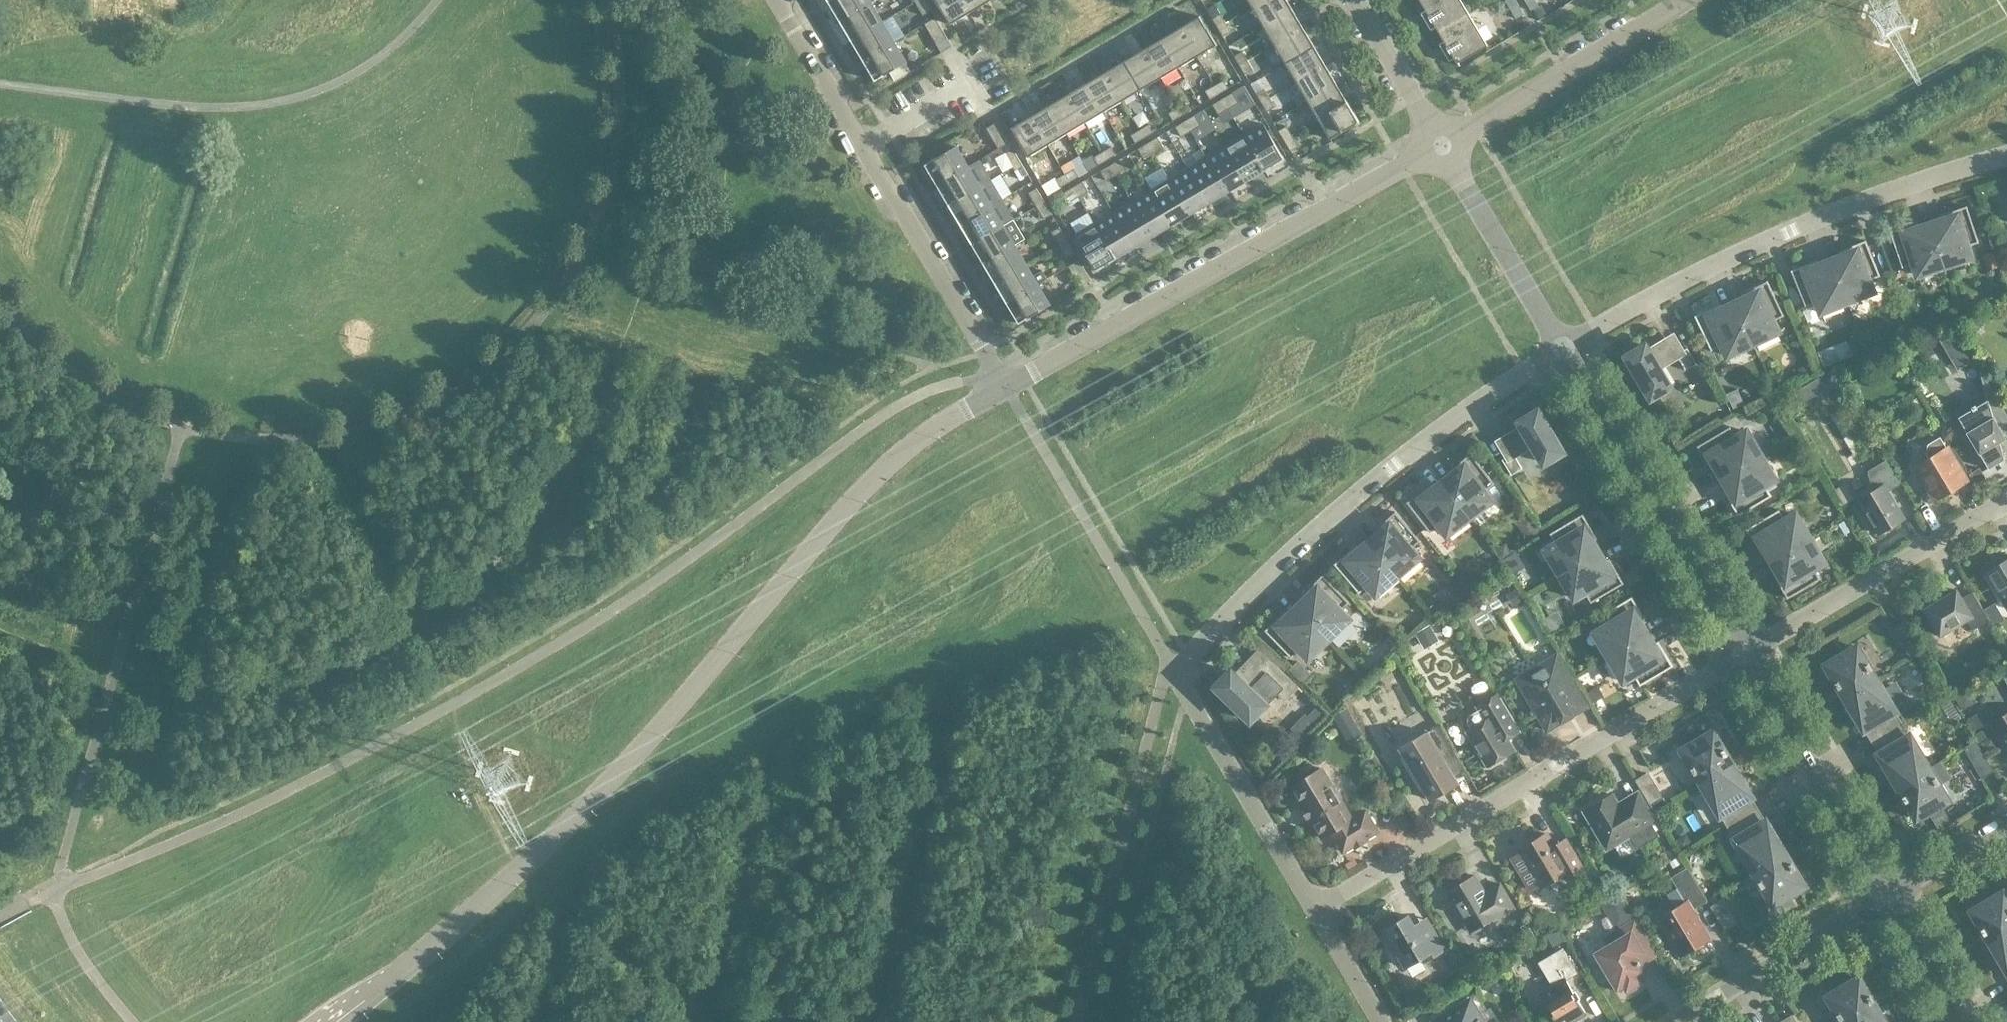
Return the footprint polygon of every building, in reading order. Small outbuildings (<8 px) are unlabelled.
[(870,0),(830,0),(828,1),(836,14),(840,12),(843,18),(871,2),(870,0)] [(925,0),(919,0),(916,2),(923,15),(931,10),(925,0)] [(963,0),(936,0),(943,12),(950,24),(962,17),(960,14),(968,9),(963,0)] [(988,0),(963,0),(968,9),(976,4),(978,7),(988,1),(988,0)] [(1253,6),(1264,25),(1292,8),(1287,0),(1264,0),(1253,6)] [(1461,0),(1420,0),(1427,11),(1424,13),(1426,17),(1429,15),(1439,31),(1469,13),(1461,0)] [(1512,10),(1520,6),(1516,0),(1506,0),(1512,10)] [(1536,0),(1530,0),(1527,2),(1534,14),(1541,9),(1536,0)] [(883,21),(871,2),(843,18),(847,24),(843,26),(851,40),(883,21)] [(1527,18),(1520,6),(1512,10),(1519,23),(1527,18)] [(1298,19),(1292,8),(1264,25),(1275,44),(1300,29),(1295,21),(1298,19)] [(1488,45),(1469,13),(1439,31),(1446,42),(1443,44),(1445,48),(1448,46),(1459,65),(1460,64),(1459,62),(1488,45)] [(1220,14),(1212,18),(1218,27),(1226,23),(1220,14)] [(1207,28),(1200,16),(1188,22),(1190,26),(1182,31),(1197,56),(1214,46),(1217,44),(1207,27),(1207,28)] [(947,37),(935,17),(925,23),(937,44),(947,37)] [(894,41),(883,21),(851,40),(860,54),(863,52),(867,58),(894,41)] [(1231,31),(1226,23),(1218,27),(1223,36),(1231,31)] [(1305,37),(1300,29),(1275,44),(1286,63),(1314,46),(1308,35),(1305,37)] [(1197,56),(1182,31),(1174,35),(1172,32),(1162,38),(1179,67),(1197,56)] [(952,46),(947,37),(937,44),(942,52),(952,46)] [(1179,67),(1162,38),(1151,44),(1153,48),(1145,53),(1160,78),(1179,67)] [(907,62),(894,41),(867,58),(870,64),(867,66),(875,80),(907,62)] [(1321,56),(1314,46),(1286,63),(1297,81),(1322,66),(1317,58),(1321,56)] [(1242,51),(1234,56),(1240,64),(1248,60),(1242,51)] [(1160,78),(1145,53),(1137,57),(1135,54),(1125,60),(1141,89),(1160,78)] [(1141,89),(1125,60),(1114,66),(1116,70),(1108,75),(1123,100),(1141,89)] [(1253,69),(1248,60),(1240,64),(1245,73),(1253,69)] [(1327,75),(1322,66),(1297,81),(1308,100),(1337,83),(1330,73),(1327,75)] [(1123,100),(1108,75),(1100,79),(1098,76),(1087,82),(1104,111),(1123,100)] [(1223,80),(1214,85),(1219,93),(1228,88),(1223,80)] [(1104,111),(1087,82),(1076,89),(1078,92),(1070,97),(1085,122),(1104,111)] [(1343,93),(1337,83),(1308,100),(1319,119),(1344,104),(1339,95),(1343,93)] [(1219,93),(1214,85),(1205,90),(1210,98),(1219,93)] [(1265,88),(1257,93),(1262,102),(1270,97),(1265,88)] [(1238,102),(1232,92),(1222,98),(1228,108),(1238,102)] [(1085,122),(1070,97),(1062,102),(1060,98),(1050,105),(1067,133),(1085,122)] [(1275,106),(1270,97),(1262,102),(1267,111),(1275,106)] [(1228,108),(1222,98),(1213,104),(1218,114),(1228,108)] [(1186,102),(1177,107),(1182,115),(1191,110),(1186,102)] [(1349,112),(1344,104),(1319,119),(1329,135),(1328,135),(1330,139),(1347,129),(1347,128),(1359,121),(1352,110),(1349,112)] [(1067,133),(1050,105),(1039,111),(1041,114),(1033,119),(1048,144),(1067,133)] [(1182,115),(1177,107),(1168,112),(1173,120),(1182,115)] [(1201,124),(1195,114),(1185,120),(1191,130),(1201,124)] [(1048,144),(1033,119),(1025,124),(1023,120),(1012,127),(1019,139),(1018,139),(1028,156),(1032,154),(1048,144)] [(1191,130),(1185,120),(1175,126),(1181,136),(1191,130)] [(1009,142),(997,121),(987,127),(999,148),(1009,142)] [(1264,123),(1244,135),(1264,169),(1284,157),(1264,123)] [(1149,124),(1140,129),(1145,137),(1154,132),(1149,124)] [(1287,126),(1279,130),(1284,139),(1292,135),(1287,126)] [(1145,137),(1140,129),(1131,134),(1136,142),(1145,137)] [(1264,169),(1244,135),(1226,146),(1246,180),(1264,169)] [(1299,146),(1292,135),(1284,139),(1291,151),(1299,146)] [(1164,146),(1158,136),(1148,142),(1154,152),(1164,146)] [(1154,152),(1148,142),(1138,148),(1144,158),(1154,152)] [(937,177),(941,182),(968,166),(956,145),(925,164),(934,179),(937,177)] [(1111,146),(1102,151),(1107,159),(1116,154),(1111,146)] [(1246,180),(1226,146),(1207,157),(1227,191),(1246,180)] [(1021,161),(1013,148),(1005,153),(1013,166),(1021,161)] [(1107,159),(1102,151),(1093,156),(1098,164),(1107,159)] [(1227,191),(1207,157),(1188,168),(1209,202),(1227,191)] [(1126,169),(1120,159),(1110,164),(1116,174),(1126,169)] [(1029,174),(1021,161),(1013,166),(1021,179),(1029,174)] [(1116,174),(1110,164),(1100,170),(1106,180),(1116,174)] [(980,186),(968,166),(941,182),(944,188),(941,190),(949,204),(980,186)] [(1074,168),(1065,173),(1070,181),(1079,176),(1074,168)] [(1209,202),(1188,168),(1170,179),(1190,213),(1209,202)] [(1070,181),(1065,173),(1056,179),(1061,187),(1070,181)] [(1190,213),(1170,179),(1151,190),(1171,224),(1190,213)] [(1089,191),(1083,181),(1073,187),(1079,196),(1089,191)] [(992,205),(980,186),(949,204),(957,218),(960,216),(964,222),(992,205)] [(1044,201),(1036,187),(1029,192),(1036,205),(1044,201)] [(1079,196),(1073,187),(1063,192),(1069,202),(1079,196)] [(1171,224),(1151,190),(1132,201),(1152,235),(1171,224)] [(1052,214),(1044,201),(1036,205),(1044,218),(1052,214)] [(1152,235),(1132,201),(1114,212),(1134,246),(1152,235)] [(1003,225),(992,205),(964,222),(967,228),(964,230),(972,243),(1003,225)] [(1941,220),(1930,223),(1944,266),(1971,257),(1967,245),(1979,241),(1967,205),(1940,214),(1941,220)] [(1134,246),(1114,212),(1095,224),(1115,257),(1134,246)] [(1014,219),(1003,225),(972,243),(980,257),(984,255),(987,261),(1015,244),(1025,238),(1014,219)] [(1918,274),(1944,266),(1930,223),(1919,227),(1918,222),(1890,231),(1902,267),(1914,263),(1918,274)] [(1115,257),(1095,224),(1076,235),(1096,269),(1115,257)] [(1067,240),(1060,227),(1052,231),(1060,244),(1067,240)] [(1075,253),(1067,240),(1060,244),(1067,258),(1075,253)] [(1841,256),(1831,260),(1847,301),(1873,291),(1869,279),(1880,275),(1866,240),(1839,251),(1841,256)] [(1027,264),(1015,244),(987,261),(991,267),(987,269),(995,283),(1027,264)] [(1993,250),(1983,253),(1987,266),(1996,264),(1993,250)] [(1091,280),(1079,259),(1068,266),(1081,286),(1091,280)] [(1821,312),(1847,301),(1831,260),(1820,264),(1818,259),(1791,270),(1805,305),(1817,301),(1821,312)] [(1038,284),(1027,264),(995,283),(1003,296),(1007,294),(1010,300),(1038,284)] [(1744,298),(1733,303),(1753,343),(1778,331),(1773,320),(1784,315),(1767,280),(1741,293),(1744,298)] [(1050,304),(1038,284),(1010,300),(1014,306),(1010,308),(1019,323),(1050,304)] [(1727,355),(1753,343),(1733,303),(1723,308),(1721,303),(1695,315),(1711,350),(1722,344),(1727,355)] [(1954,330),(1940,337),(1946,348),(1960,340),(1954,330)] [(1670,386),(1666,379),(1661,369),(1675,360),(1663,339),(1629,359),(1652,397),(1653,397),(1653,396),(1670,386)] [(1816,349),(1823,365),(1837,359),(1831,343),(1816,349)] [(1687,348),(1677,354),(1685,369),(1696,363),(1687,348)] [(1814,364),(1803,369),(1807,377),(1817,372),(1814,364)] [(1986,379),(1986,381),(1983,383),(1987,399),(1958,417),(1967,431),(1966,432),(1979,454),(1980,454),(1989,468),(2004,459),(1998,436),(2006,430),(2006,415),(1981,371),(1980,372),(1981,372),(1986,379)] [(1789,392),(1795,403),(1809,396),(1803,384),(1789,392)] [(1737,388),(1726,393),(1733,408),(1744,403),(1737,388)] [(1563,452),(1538,410),(1519,421),(1522,424),(1507,433),(1519,455),(1534,446),(1544,462),(1562,452),(1562,453),(1563,452)] [(1717,467),(1723,477),(1761,455),(1747,430),(1736,436),(1730,426),(1697,446),(1712,470),(1717,467)] [(1928,445),(1926,453),(1929,457),(1915,466),(1918,470),(1916,475),(1920,483),(1926,484),(1935,500),(1967,481),(1947,447),(1946,447),(1940,438),(1928,445)] [(1477,453),(1484,463),(1491,458),(1483,448),(1477,453)] [(1452,474),(1443,481),(1469,517),(1492,500),(1485,490),(1494,483),(1471,453),(1448,470),(1452,474)] [(1513,453),(1505,457),(1502,459),(1511,474),(1522,468),(1513,453)] [(1775,479),(1761,455),(1723,477),(1729,487),(1724,490),(1738,515),(1771,495),(1765,485),(1775,479)] [(1859,499),(1879,533),(1904,518),(1888,491),(1900,484),(1885,460),(1868,470),(1873,491),(1859,499)] [(1986,476),(1980,466),(1970,472),(1976,482),(1986,476)] [(1469,517),(1443,481),(1433,488),(1430,484),(1407,501),(1430,532),(1440,524),(1447,534),(1469,517)] [(1835,487),(1844,503),(1853,497),(1844,482),(1835,487)] [(1766,550),(1772,560),(1810,538),(1796,513),(1785,519),(1779,509),(1746,528),(1761,553),(1766,550)] [(1377,534),(1368,542),(1397,575),(1419,557),(1411,548),(1420,540),(1395,511),(1374,530),(1377,534)] [(1546,549),(1560,573),(1598,551),(1592,541),(1597,538),(1583,513),(1550,533),(1556,543),(1546,549)] [(1844,520),(1836,525),(1841,533),(1849,529),(1844,520)] [(1824,562),(1810,538),(1772,560),(1778,570),(1773,573),(1787,598),(1820,578),(1814,568),(1824,562)] [(1397,575),(1368,542),(1360,549),(1356,545),(1334,563),(1359,592),(1368,584),(1376,594),(1397,575)] [(1502,543),(1494,549),(1500,557),(1509,551),(1502,543)] [(1604,561),(1598,551),(1560,573),(1574,598),(1585,592),(1591,602),(1624,582),(1609,558),(1604,561)] [(1986,572),(2006,607),(2006,560),(1986,572)] [(1471,573),(1461,580),(1467,588),(1477,580),(1471,573)] [(1306,598),(1298,606),(1329,638),(1349,618),(1341,609),(1349,601),(1323,574),(1302,594),(1306,598)] [(1452,588),(1458,595),(1467,588),(1461,580),(1452,588)] [(1517,603),(1525,598),(1518,586),(1510,591),(1517,603)] [(1961,598),(1957,590),(1925,609),(1940,635),(1967,619),(1973,629),(1989,620),(1972,591),(1961,598)] [(1595,632),(1609,656),(1647,634),(1642,624),(1646,621),(1632,596),(1599,616),(1605,626),(1595,632)] [(1996,601),(1984,608),(1994,625),(2006,619),(1996,601)] [(1329,638),(1298,606),(1290,614),(1286,610),(1265,630),(1291,657),(1300,649),(1308,657),(1329,638)] [(1423,645),(1437,636),(1430,624),(1415,633),(1423,645)] [(1653,644),(1647,634),(1609,656),(1624,681),(1634,674),(1640,685),(1673,665),(1658,641),(1653,644)] [(1844,685),(1849,693),(1849,694),(1876,678),(1871,669),(1872,668),(1868,662),(1867,663),(1857,646),(1826,664),(1836,681),(1835,682),(1839,688),(1844,685)] [(1570,711),(1585,702),(1557,655),(1516,679),(1547,730),(1573,715),(1570,711)] [(1261,674),(1246,660),(1219,688),(1251,720),(1252,719),(1252,718),(1266,703),(1265,702),(1276,691),(1286,700),(1299,686),(1274,661),(1261,674)] [(1295,676),(1303,667),(1298,662),(1290,670),(1295,676)] [(1951,688),(1965,683),(1961,669),(1947,674),(1951,688)] [(1903,723),(1876,678),(1849,694),(1849,693),(1845,696),(1859,719),(1863,717),(1876,739),(1903,723)] [(1467,731),(1487,766),(1492,763),(1495,764),(1502,760),(1503,756),(1515,749),(1506,734),(1507,730),(1516,724),(1498,694),(1477,706),(1479,709),(1469,715),(1467,722),(1471,729),(1467,731)] [(1950,699),(1941,704),(1947,714),(1956,709),(1950,699)] [(1326,711),(1318,703),(1307,714),(1315,723),(1326,711)] [(1330,717),(1341,735),(1354,726),(1344,709),(1330,717)] [(1990,723),(2006,751),(2006,713),(1990,723)] [(1929,767),(1903,723),(1876,739),(1889,760),(1884,763),(1899,787),(1903,784),(1902,783),(1929,767)] [(1431,799),(1458,783),(1444,759),(1455,753),(1439,725),(1400,747),(1408,762),(1405,763),(1417,783),(1420,781),(1431,799)] [(1696,773),(1701,782),(1728,766),(1727,765),(1723,757),(1728,754),(1724,748),(1723,748),(1713,731),(1682,750),(1692,767),(1691,767),(1694,773),(1696,773)] [(1991,740),(1986,739),(1979,743),(1985,753),(1996,747),(1991,740)] [(1976,740),(1964,746),(1982,777),(1994,770),(1976,740)] [(1940,761),(1929,767),(1902,783),(1903,784),(1908,793),(1902,796),(1906,802),(1907,801),(1917,818),(1948,800),(1938,783),(1949,776),(1940,761)] [(1732,763),(1727,765),(1728,766),(1701,782),(1727,827),(1754,811),(1742,789),(1746,786),(1732,763)] [(1322,837),(1332,832),(1352,818),(1341,799),(1342,796),(1336,786),(1333,786),(1322,768),(1292,786),(1322,837)] [(1648,773),(1636,779),(1650,803),(1654,810),(1666,803),(1648,773)] [(1618,803),(1612,794),(1584,810),(1605,845),(1607,844),(1612,845),(1627,836),(1630,835),(1638,848),(1659,836),(1651,822),(1655,820),(1640,796),(1626,805),(1618,803)] [(1943,808),(1931,814),(1938,826),(1950,819),(1943,808)] [(1366,810),(1352,818),(1332,832),(1343,851),(1378,831),(1366,810)] [(1767,832),(1754,811),(1727,827),(1754,871),(1781,855),(1781,856),(1786,854),(1771,830),(1767,832)] [(1558,853),(1546,833),(1520,849),(1522,851),(1512,857),(1531,889),(1541,883),(1542,886),(1564,873),(1566,877),(1583,867),(1570,846),(1558,853)] [(1682,851),(1693,845),(1688,837),(1683,836),(1676,840),(1682,851)] [(1758,901),(1768,918),(1793,904),(1788,895),(1804,885),(1794,868),(1795,867),(1792,861),(1786,864),(1781,856),(1781,855),(1754,871),(1759,880),(1758,881),(1762,887),(1763,886),(1768,895),(1758,901)] [(1678,857),(1670,862),(1673,867),(1682,862),(1678,857)] [(1683,954),(1708,939),(1698,923),(1700,922),(1697,917),(1698,917),(1693,909),(1707,900),(1687,867),(1671,877),(1686,901),(1658,918),(1671,940),(1673,938),(1683,954)] [(1475,875),(1447,892),(1458,910),(1455,918),(1484,925),(1515,908),(1500,883),(1485,892),(1475,875)] [(1994,939),(1995,940),(2006,933),(2006,899),(2003,892),(1972,910),(1982,927),(1981,928),(1984,934),(1990,931),(1994,939)] [(1723,899),(1711,905),(1725,929),(1737,922),(1723,899)] [(1529,914),(1536,910),(1532,902),(1525,907),(1529,914)] [(1418,932),(1408,915),(1384,929),(1392,943),(1388,945),(1394,955),(1398,953),(1406,966),(1429,952),(1432,956),(1445,949),(1430,925),(1418,932)] [(1629,991),(1630,990),(1643,982),(1642,979),(1648,975),(1636,955),(1649,947),(1634,922),(1607,938),(1611,945),(1598,953),(1621,992),(1627,988),(1629,991)] [(1535,937),(1527,923),(1520,927),(1528,941),(1535,937)] [(1546,935),(1553,947),(1566,940),(1559,928),(1546,935)] [(1995,940),(1994,939),(1990,942),(2005,965),(2006,964),(2006,933),(1995,940)] [(1660,936),(1654,940),(1657,945),(1664,941),(1660,936)] [(1586,1012),(1567,979),(1578,973),(1563,948),(1539,962),(1553,986),(1541,994),(1548,1006),(1550,1005),(1555,1013),(1553,1014),(1557,1021),(1568,1021),(1586,1012)] [(1457,970),(1447,977),(1453,987),(1464,981),(1457,970)] [(1843,1021),(1858,1021),(1874,1012),(1873,1011),(1868,1003),(1874,1000),(1870,994),(1869,994),(1859,977),(1828,996),(1838,1013),(1837,1013),(1840,1019),(1841,1019),(1843,1021)] [(1471,998),(1433,1020),(1435,1021),(1485,1021),(1471,998)] [(1873,1011),(1874,1012),(1858,1021),(1885,1021),(1877,1009),(1873,1011)]
